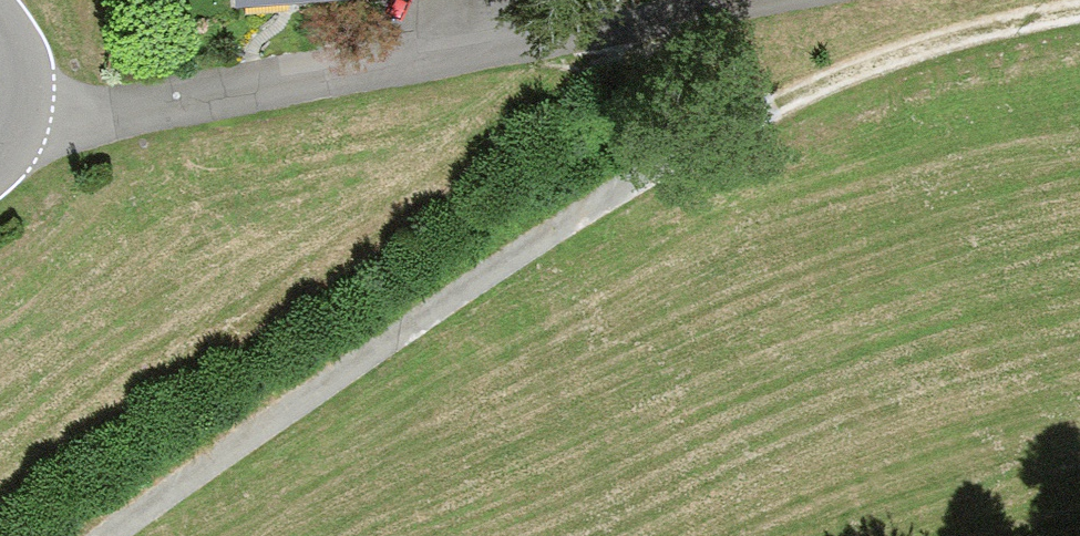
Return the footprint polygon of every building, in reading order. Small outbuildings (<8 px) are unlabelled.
[(248,29),(418,1),(417,0),(243,0),(248,29)]
